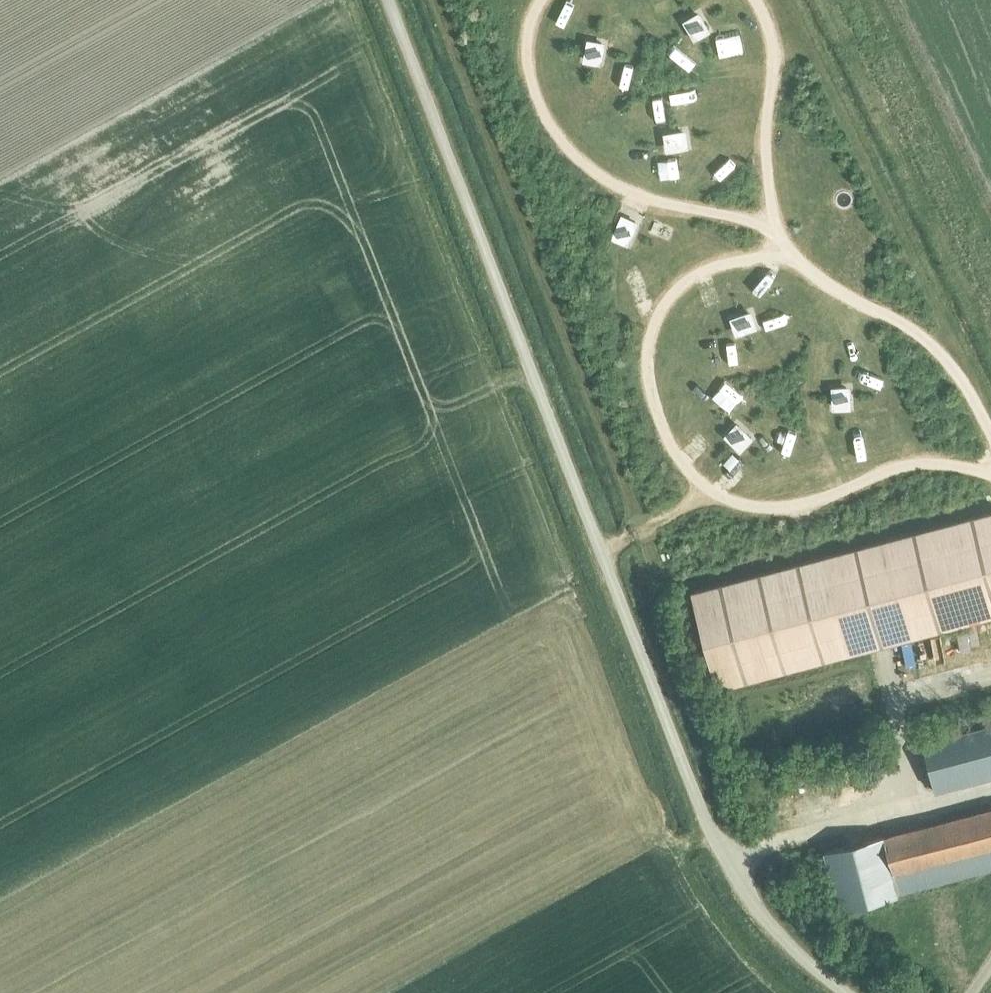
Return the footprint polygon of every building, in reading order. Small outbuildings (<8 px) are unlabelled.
[(717,687),(990,614),(990,510),(691,590),(717,687)] [(936,793),(990,778),(990,731),(924,749),(936,793)] [(838,911),(990,871),(990,809),(823,852),(838,911)]
